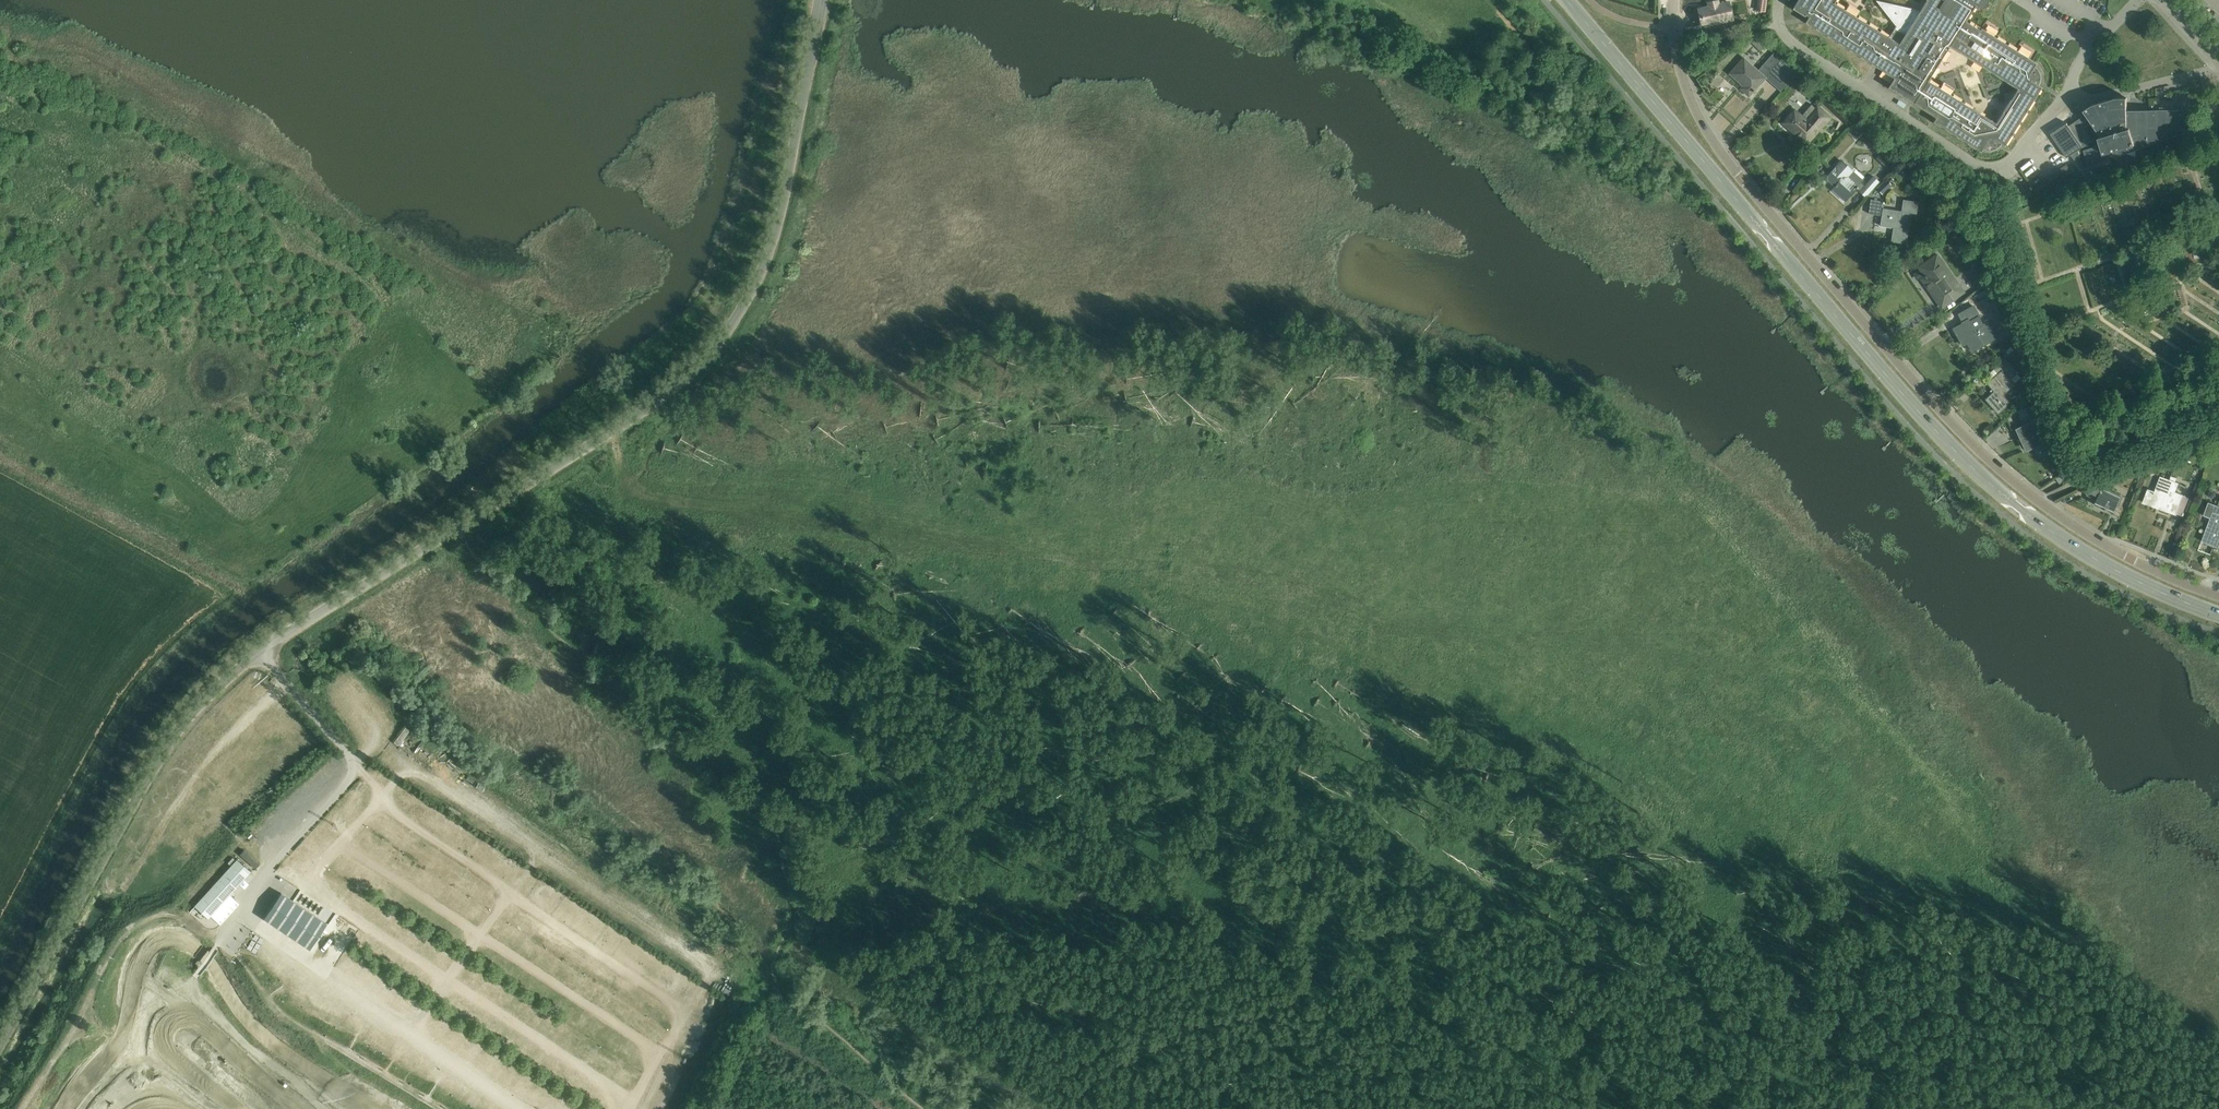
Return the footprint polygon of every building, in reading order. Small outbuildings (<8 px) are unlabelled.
[(1702,8),(1698,9),(1699,10),(1700,10),(1702,16),(1702,18),(1703,22),(1712,20),(1713,23),(1721,21),(1732,19),(1730,8),(1725,10),(1724,3),(1718,5),(1717,0),(1708,2),(1709,7),(1702,8)] [(1805,16),(1806,15),(1809,17),(1805,22),(1894,78),(1888,87),(1936,117),(1933,122),(1981,152),(1988,140),(1991,142),(1993,139),(2005,146),(2042,87),(2030,79),(2032,76),(2030,74),(2037,63),(1981,28),(1980,30),(1966,21),(1976,5),(1977,6),(1978,6),(1980,6),(1981,6),(1983,5),(1984,4),(1985,3),(1985,2),(1986,0),(1927,0),(1919,12),(1889,6),(1887,9),(1897,24),(1889,37),(1835,3),(1836,0),(1798,0),(1793,9),(1805,16)] [(1770,84),(1786,65),(1773,53),(1757,71),(1744,59),(1730,74),(1741,84),(1741,83),(1746,87),(1743,90),(1749,96),(1760,85),(1758,83),(1763,77),(1770,84)] [(2060,128),(2051,134),(2067,158),(2073,154),(2075,158),(2074,158),(2082,168),(2107,161),(2105,153),(2114,151),(2115,157),(2124,154),(2137,150),(2140,149),(2140,147),(2143,146),(2184,132),(2184,131),(2183,111),(2154,111),(2153,111),(2152,111),(2151,111),(2150,111),(2149,111),(2128,112),(2127,97),(2118,97),(2092,105),(2084,110),(2087,114),(2069,126),(2067,123),(2060,128)] [(1817,108),(1816,109),(1812,105),(1801,117),(1794,111),(1783,124),(1806,145),(1829,118),(1817,108)] [(1853,158),(1862,167),(1869,160),(1861,151),(1853,158)] [(1861,184),(1862,181),(1841,162),(1826,178),(1836,187),(1833,190),(1845,201),(1856,189),(1859,191),(1859,192),(1865,197),(1879,182),(1873,177),(1864,187),(1861,184)] [(1890,176),(1877,188),(1883,194),(1892,185),(1891,184),(1895,181),(1890,176)] [(1904,200),(1902,212),(1884,209),(1885,202),(1871,200),(1869,214),(1882,216),(1880,226),(1893,228),(1891,242),(1907,245),(1911,213),(1917,214),(1919,202),(1904,200)] [(1937,256),(1919,268),(1922,273),(1925,277),(1921,280),(1937,301),(1946,295),(1950,302),(1963,293),(1940,260),(1937,256)] [(1973,267),(1965,273),(1976,288),(1983,283),(1973,267)] [(1954,329),(1967,354),(1999,336),(1991,322),(1974,331),(1969,322),(1978,317),(1973,307),(1958,315),(1963,324),(1954,329)] [(2006,359),(2002,362),(1995,369),(1999,374),(1987,384),(1994,392),(1985,400),(1998,414),(2009,404),(2002,396),(2014,385),(2009,380),(2018,372),(2006,359)] [(2017,430),(2026,451),(2046,441),(2040,428),(2043,427),(2034,407),(2027,410),(2033,423),(2017,430)] [(2178,484),(2176,483),(2177,478),(2172,476),(2170,481),(2161,478),(2156,493),(2149,490),(2144,503),(2176,515),(2183,496),(2175,493),(2178,484)] [(2119,503),(2122,497),(2102,487),(2103,487),(2099,480),(2083,488),(2087,495),(2092,493),(2098,495),(2094,504),(2112,513),(2117,502),(2119,503)] [(2218,506),(2209,502),(2204,516),(2211,518),(2202,541),(2218,548),(2218,503),(2218,506)] [(237,861),(195,906),(208,918),(210,916),(220,925),(240,903),(230,894),(244,879),(250,872),(237,861)] [(326,923),(281,894),(264,920),(309,949),(326,923)] [(356,954),(348,966),(364,976),(371,965),(356,954)]
